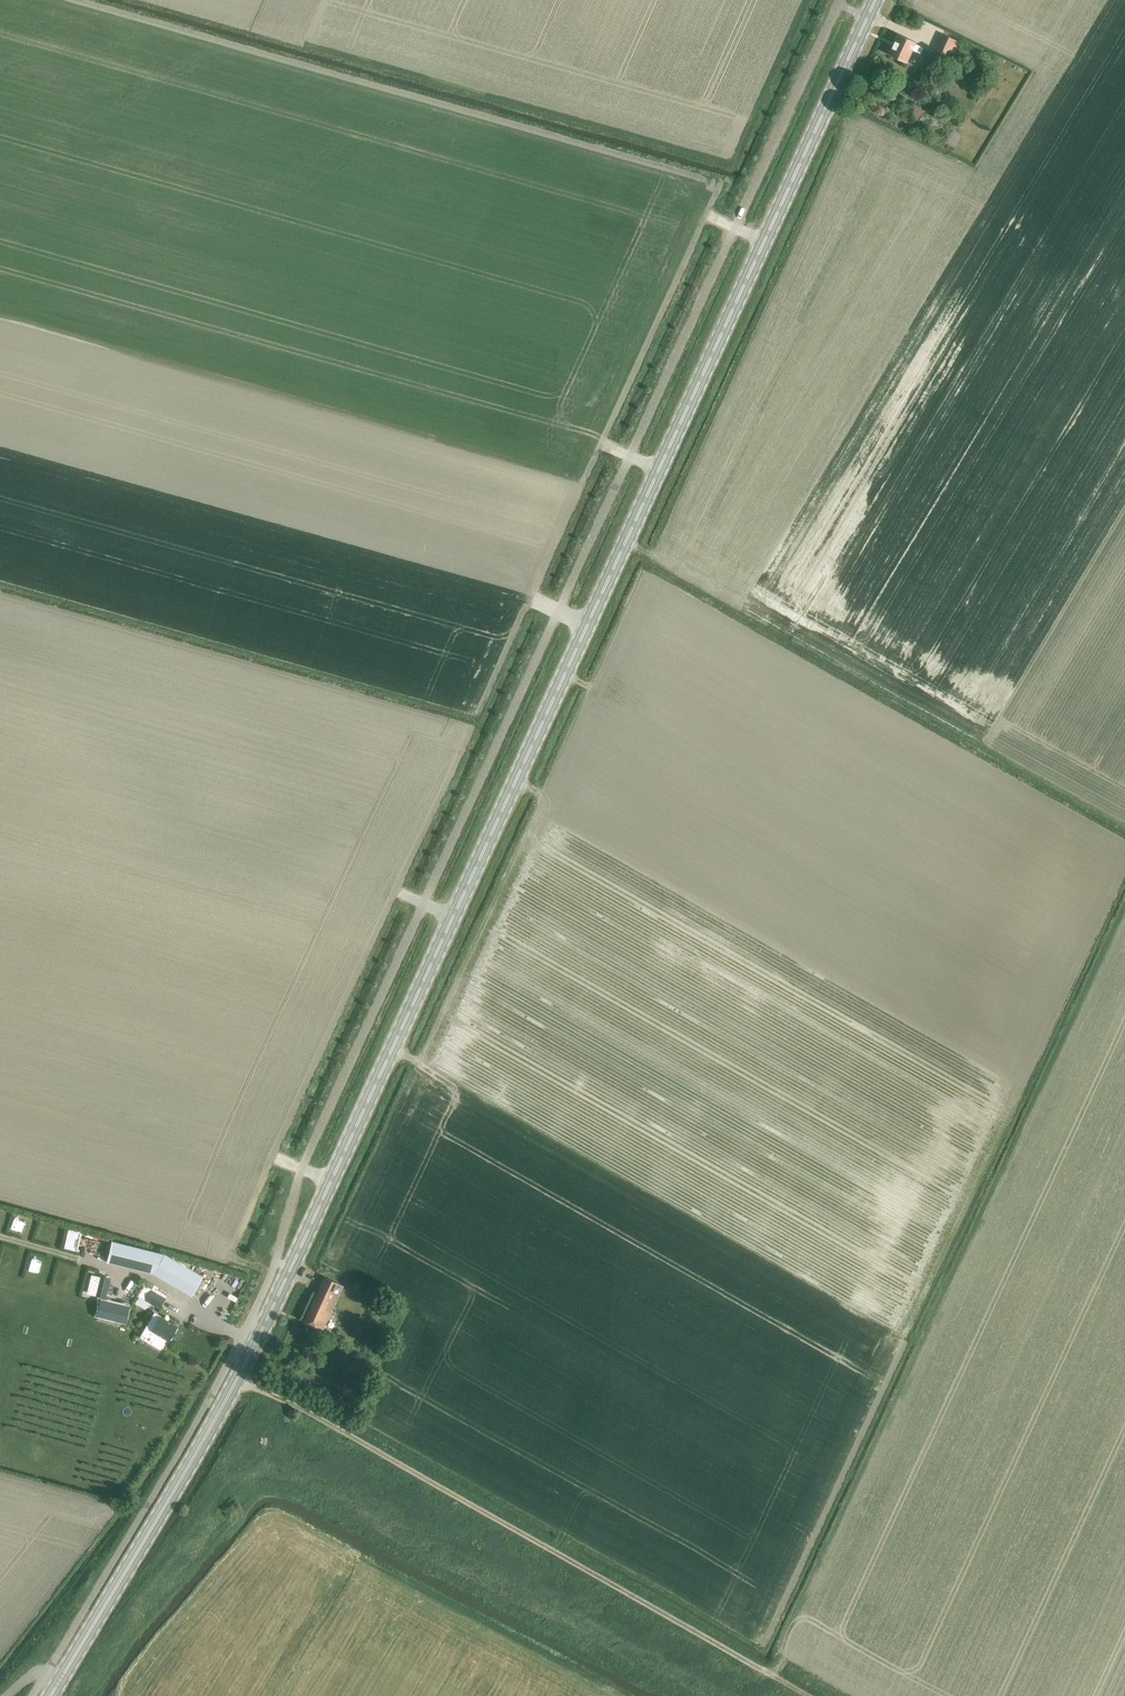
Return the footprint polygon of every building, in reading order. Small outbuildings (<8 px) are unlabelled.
[(942,33),(935,49),(949,56),(957,40),(942,33)] [(914,51),(921,54),(924,48),(917,45),(918,43),(899,34),(889,55),(908,63),(914,51)] [(35,1229),(39,1216),(32,1214),(28,1227),(35,1229)] [(56,1234),(62,1235),(66,1224),(59,1222),(56,1234)] [(93,1245),(96,1233),(90,1231),(86,1243),(93,1245)] [(111,1241),(106,1262),(152,1273),(191,1295),(202,1276),(164,1254),(111,1241)] [(115,1268),(109,1287),(120,1290),(125,1271),(115,1268)] [(304,1321),(322,1329),(342,1286),(324,1277),(304,1321)] [(145,1284),(138,1295),(145,1300),(159,1308),(164,1298),(168,1293),(144,1279),(142,1283),(145,1284)] [(101,1299),(96,1316),(124,1323),(128,1305),(101,1299)] [(152,1318),(140,1337),(160,1349),(166,1339),(168,1340),(176,1326),(155,1313),(152,1318)] [(267,1434),(266,1442),(276,1442),(276,1435),(267,1434)]
